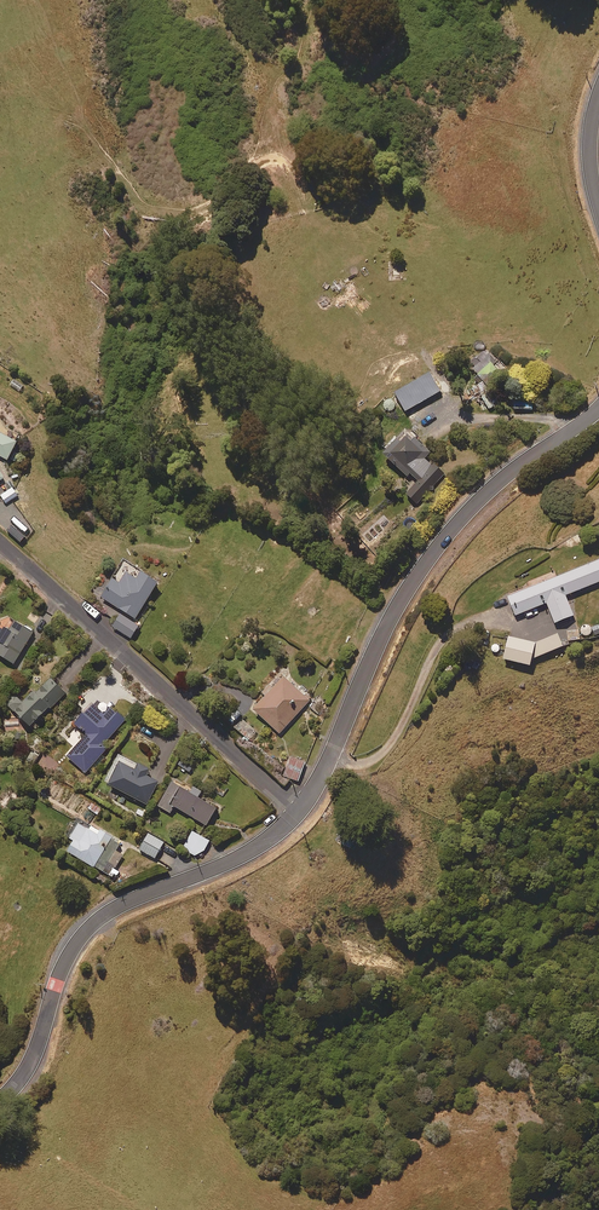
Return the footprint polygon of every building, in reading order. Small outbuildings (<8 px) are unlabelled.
[(489,348),(468,364),(475,373),(481,368),(488,378),(500,369),(495,363),(499,360),(489,348)] [(534,395),(509,394),(509,410),(533,410),(534,395)] [(432,451),(407,428),(384,452),(408,475),(411,472),(418,479),(406,492),(418,503),(446,473),(428,455),(432,451)] [(8,459),(16,441),(0,432),(0,455),(8,459)] [(143,569),(125,557),(113,577),(101,596),(135,618),(158,581),(141,571),(143,569)] [(509,596),(516,615),(547,602),(555,622),(574,614),(566,595),(598,581),(598,559),(509,596)] [(139,625),(122,613),(113,626),(131,638),(139,625)] [(1,622),(0,624),(0,641),(1,642),(0,643),(0,655),(14,663),(33,632),(16,621),(11,628),(1,622)] [(579,629),(568,630),(569,640),(580,638),(579,629)] [(564,645),(560,635),(536,641),(509,635),(504,658),(531,664),(533,658),(564,645)] [(66,692),(49,675),(22,701),(16,694),(7,702),(30,726),(66,692)] [(260,691),(265,696),(253,708),(280,733),(311,700),(284,675),(274,686),(269,682),(260,691)] [(105,713),(92,702),(75,722),(87,733),(67,756),(86,772),(107,747),(104,744),(126,719),(112,706),(105,713)] [(244,715),(238,708),(230,716),(237,722),(244,715)] [(261,730),(245,717),(236,729),(252,741),(261,730)] [(32,751),(26,760),(34,765),(40,755),(32,751)] [(306,761),(291,755),(283,774),(298,781),(306,761)] [(136,768),(121,760),(108,783),(147,804),(160,780),(147,774),(150,767),(140,761),(136,768)] [(190,791),(173,781),(158,805),(171,812),(175,805),(207,824),(217,807),(199,796),(202,790),(193,785),(190,791)] [(93,800),(88,808),(98,815),(103,807),(93,800)] [(90,829),(78,823),(70,837),(74,839),(68,851),(115,878),(119,871),(115,868),(123,855),(116,851),(121,842),(92,825),(90,829)] [(195,855),(204,850),(210,840),(193,830),(183,847),(195,855)] [(164,842),(149,833),(140,849),(155,858),(164,842)]
